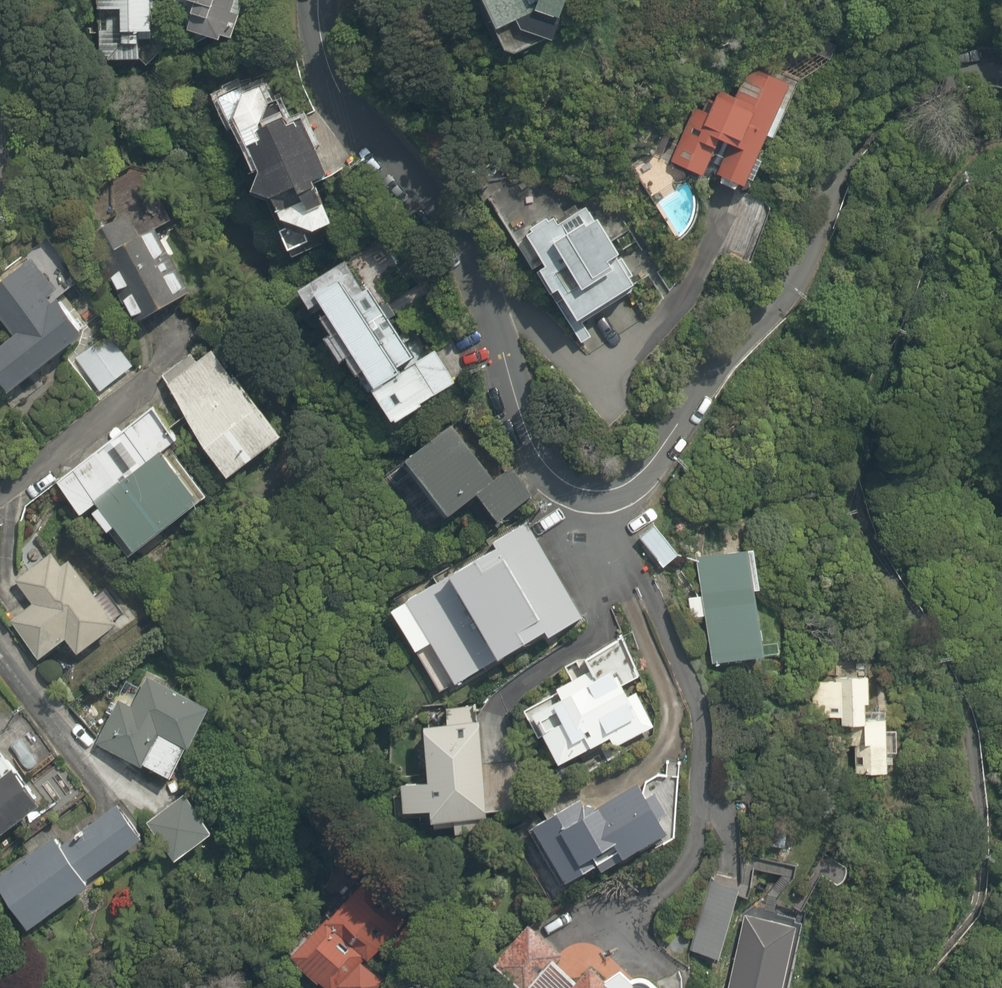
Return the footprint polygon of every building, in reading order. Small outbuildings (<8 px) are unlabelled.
[(157,0),(99,0),(100,62),(158,61),(157,0)] [(190,43),(241,49),(246,0),(195,0),(190,43)] [(502,39),(537,21),(526,0),(481,0),(502,39)] [(575,0),(545,0),(540,19),(567,27),(575,0)] [(747,78),(738,101),(719,93),(711,116),(693,109),(671,167),(747,196),(791,79),(774,73),(768,86),(747,78)] [(332,185),(278,80),(246,96),(241,87),(217,100),(286,236),(296,255),(316,245),(342,232),(321,191),(332,185)] [(528,243),(547,274),(541,277),(557,303),(563,300),(583,333),(643,297),(589,207),(555,228),(549,219),(529,231),(534,239),(528,243)] [(139,237),(126,213),(86,235),(137,327),(188,299),(151,230),(139,237)] [(12,399),(72,355),(90,342),(34,264),(0,288),(0,321),(12,337),(0,345),(0,382),(12,399)] [(345,345),(334,353),(350,374),(357,369),(384,406),(380,409),(399,435),(458,386),(437,357),(419,370),(351,272),(307,308),(320,326),(327,321),(345,345)] [(108,334),(75,358),(99,392),(132,367),(108,334)] [(218,346),(162,384),(232,487),(289,448),(218,346)] [(501,487),(460,436),(410,475),(451,526),(482,501),(499,522),(532,496),(516,475),(501,487)] [(106,508),(137,555),(203,512),(169,460),(123,490),(101,457),(58,486),(83,523),(106,508)] [(555,628),(582,614),(534,522),(498,541),(502,549),(396,604),(422,654),(437,646),(455,681),(555,628)] [(677,561),(653,526),(638,537),(662,571),(677,561)] [(754,550),(701,556),(714,664),(766,658),(754,550)] [(59,559),(20,589),(36,609),(13,626),(43,664),(65,647),(77,662),(116,632),(59,559)] [(610,736),(615,745),(657,721),(633,681),(643,675),(622,639),(589,659),(596,670),(534,707),(566,762),(610,736)] [(211,713),(146,681),(131,711),(120,706),(98,751),(174,788),(211,713)] [(848,783),(889,782),(888,721),(873,721),(872,687),(811,688),(812,720),(847,720),(848,783)] [(507,713),(436,721),(442,779),(411,783),(414,812),(445,809),(447,822),(460,820),(461,830),(495,826),(493,810),(517,808),(507,713)] [(42,814),(14,775),(0,785),(0,844),(42,814)] [(606,870),(683,829),(655,777),(596,809),(592,801),(537,830),(565,884),(603,864),(606,870)] [(190,801),(151,826),(175,863),(214,837),(190,801)] [(145,845),(116,808),(60,851),(51,840),(0,880),(0,895),(31,934),(145,845)] [(437,924),(379,870),(298,956),(333,987),(342,987),(345,984),(350,987),(380,987),(392,975),(372,956),(391,935),(410,953),(437,924)] [(732,955),(743,877),(707,872),(696,950),(732,955)] [(799,922),(748,914),(736,987),(788,987),(799,922)] [(496,958),(532,987),(626,987),(617,980),(626,970),(596,945),(589,941),(582,940),(576,940),(570,943),(563,950),(527,921),(496,958)]
